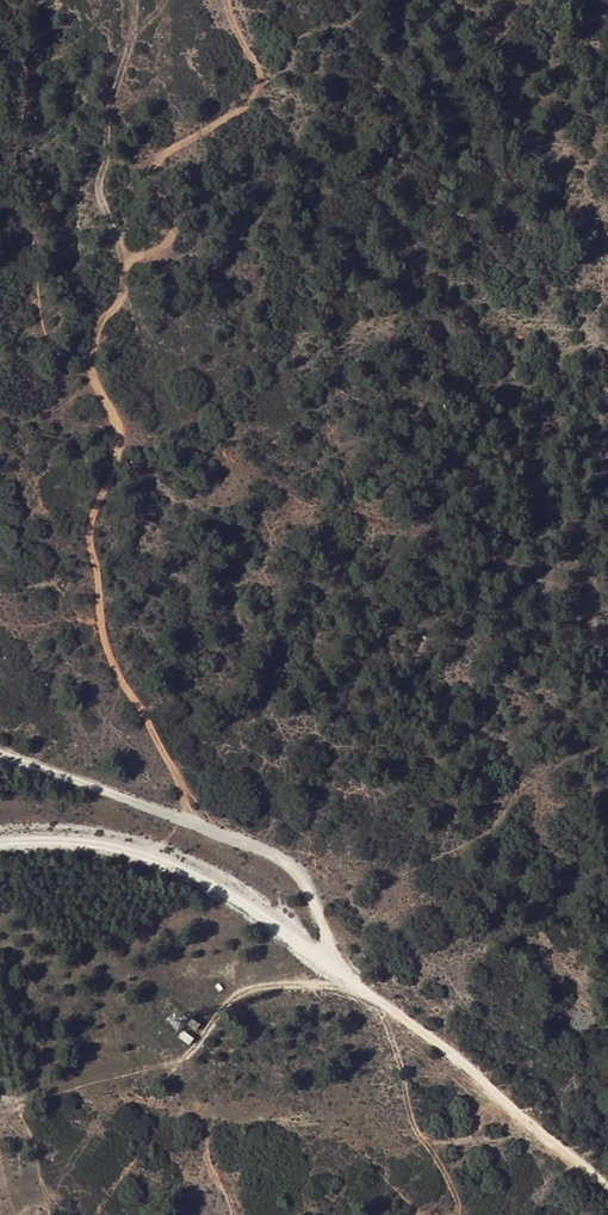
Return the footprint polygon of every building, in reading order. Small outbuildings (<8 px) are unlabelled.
[(215,986),(219,992),(223,989),(219,983),(215,986)] [(200,1026),(192,1020),(188,1026),(195,1032),(200,1026)] [(193,1040),(183,1032),(178,1038),(188,1046),(193,1040)]
